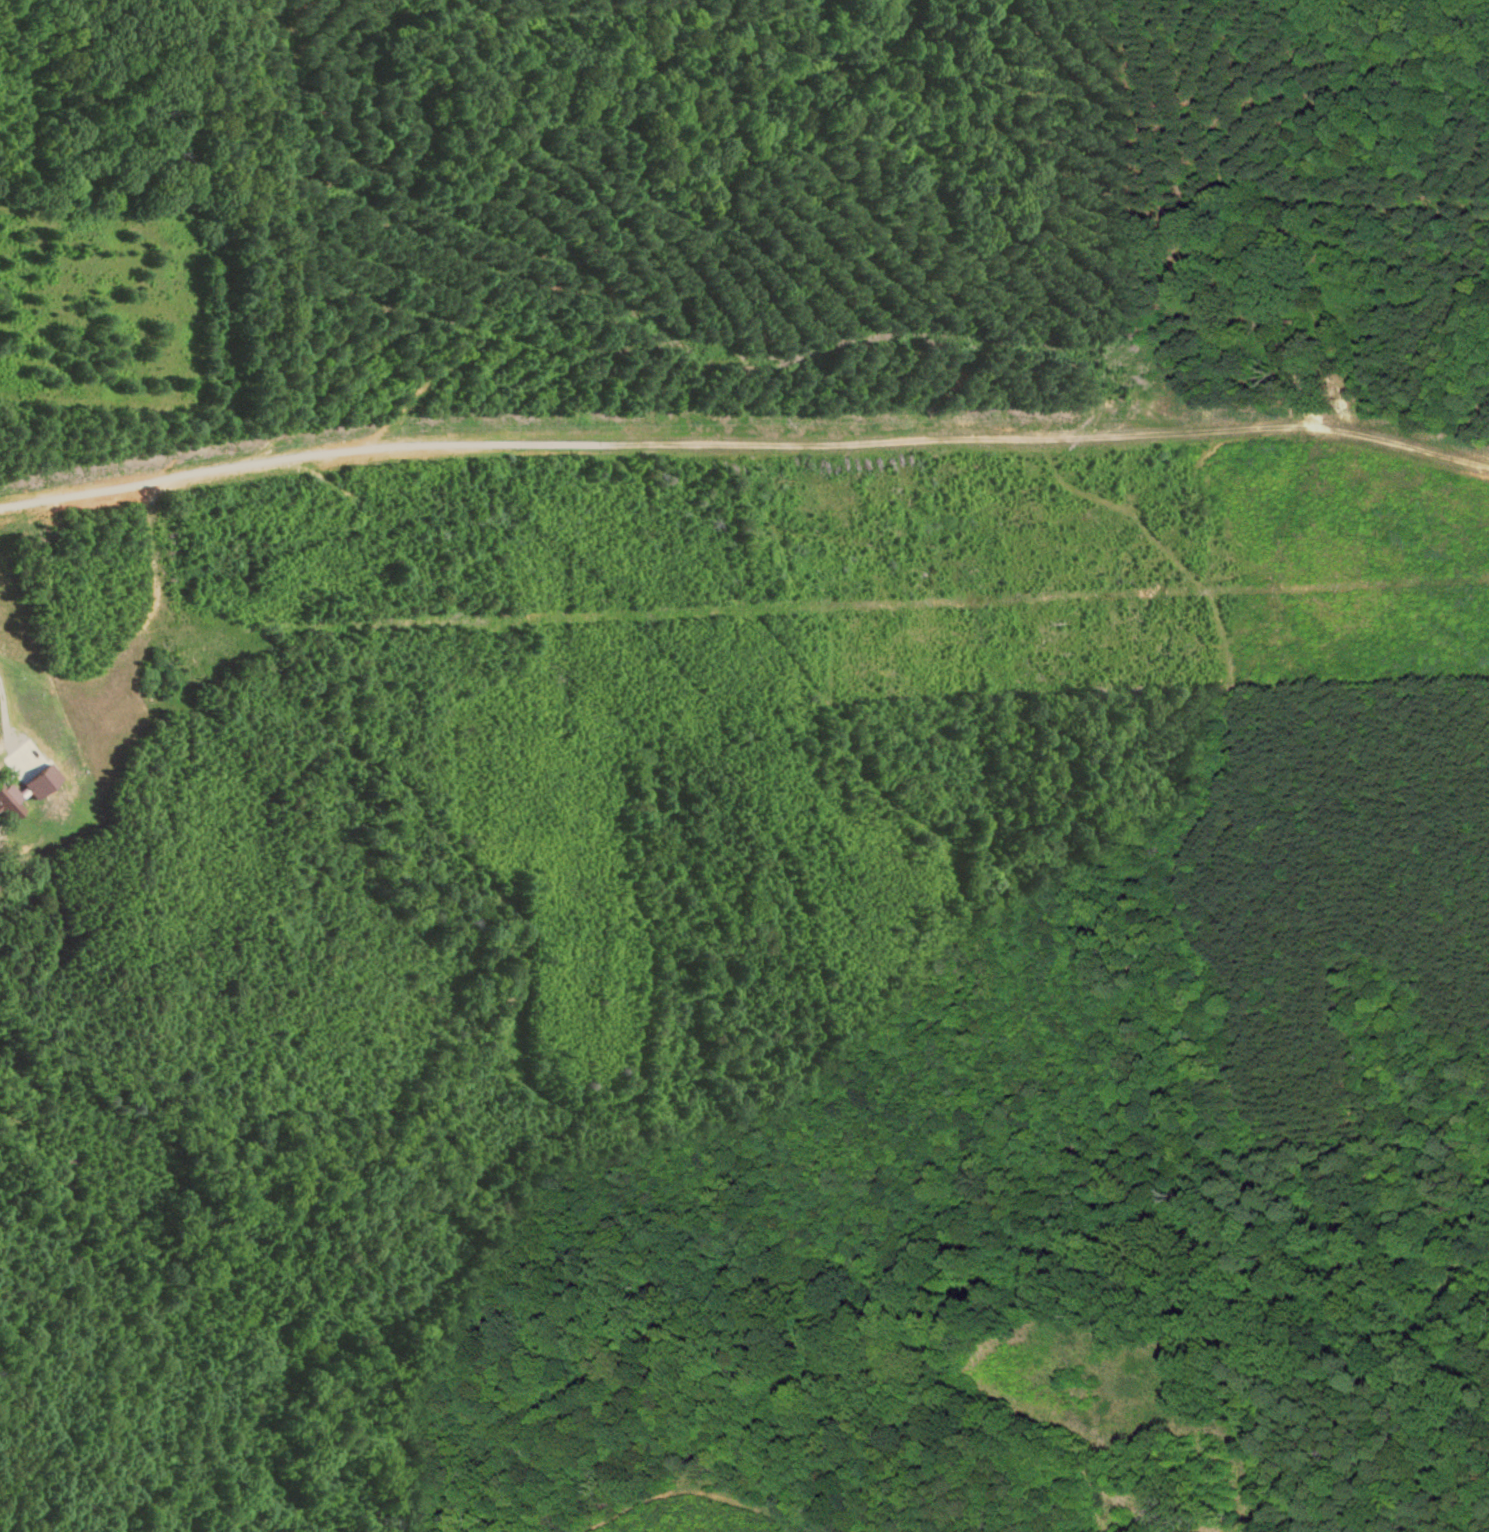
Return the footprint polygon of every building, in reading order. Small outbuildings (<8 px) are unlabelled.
[(1113,1529),(1120,1529),(1122,1513),(1114,1513),(1113,1529)]
